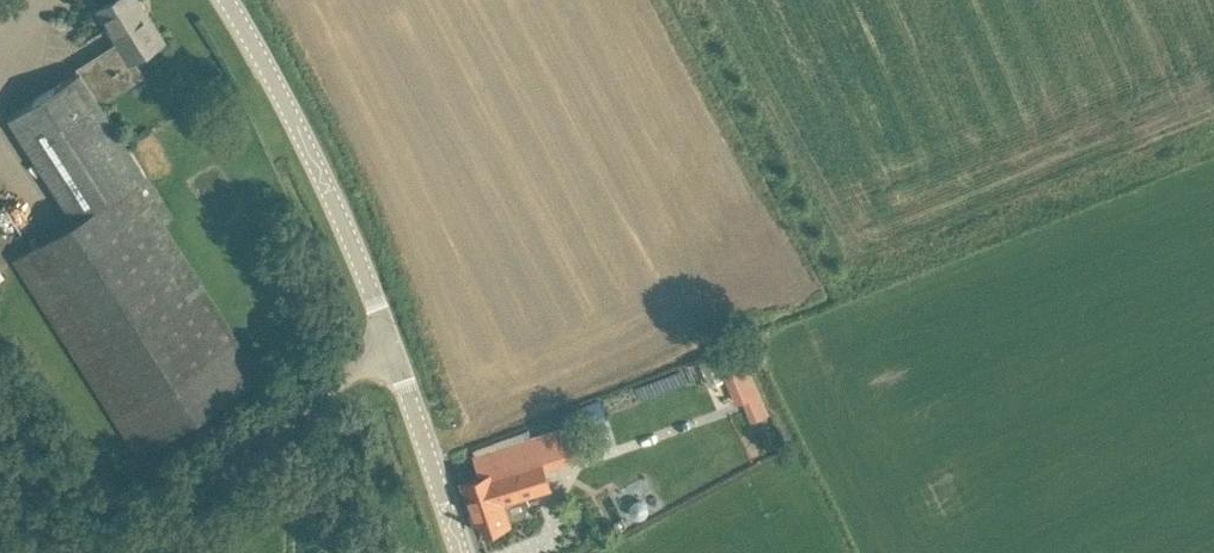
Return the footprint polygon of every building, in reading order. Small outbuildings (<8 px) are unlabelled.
[(165,38),(142,0),(110,0),(99,7),(118,38),(82,61),(106,99),(142,76),(131,59),(165,38)] [(10,114),(76,218),(16,257),(139,449),(259,373),(163,222),(174,215),(147,173),(81,69),(10,114)] [(744,400),(754,420),(771,412),(748,363),(724,375),(738,403),(744,400)] [(480,475),(463,481),(480,530),(510,520),(509,519),(528,513),(527,507),(529,502),(526,491),(550,484),(545,469),(578,458),(568,425),(473,455),(480,475)]
